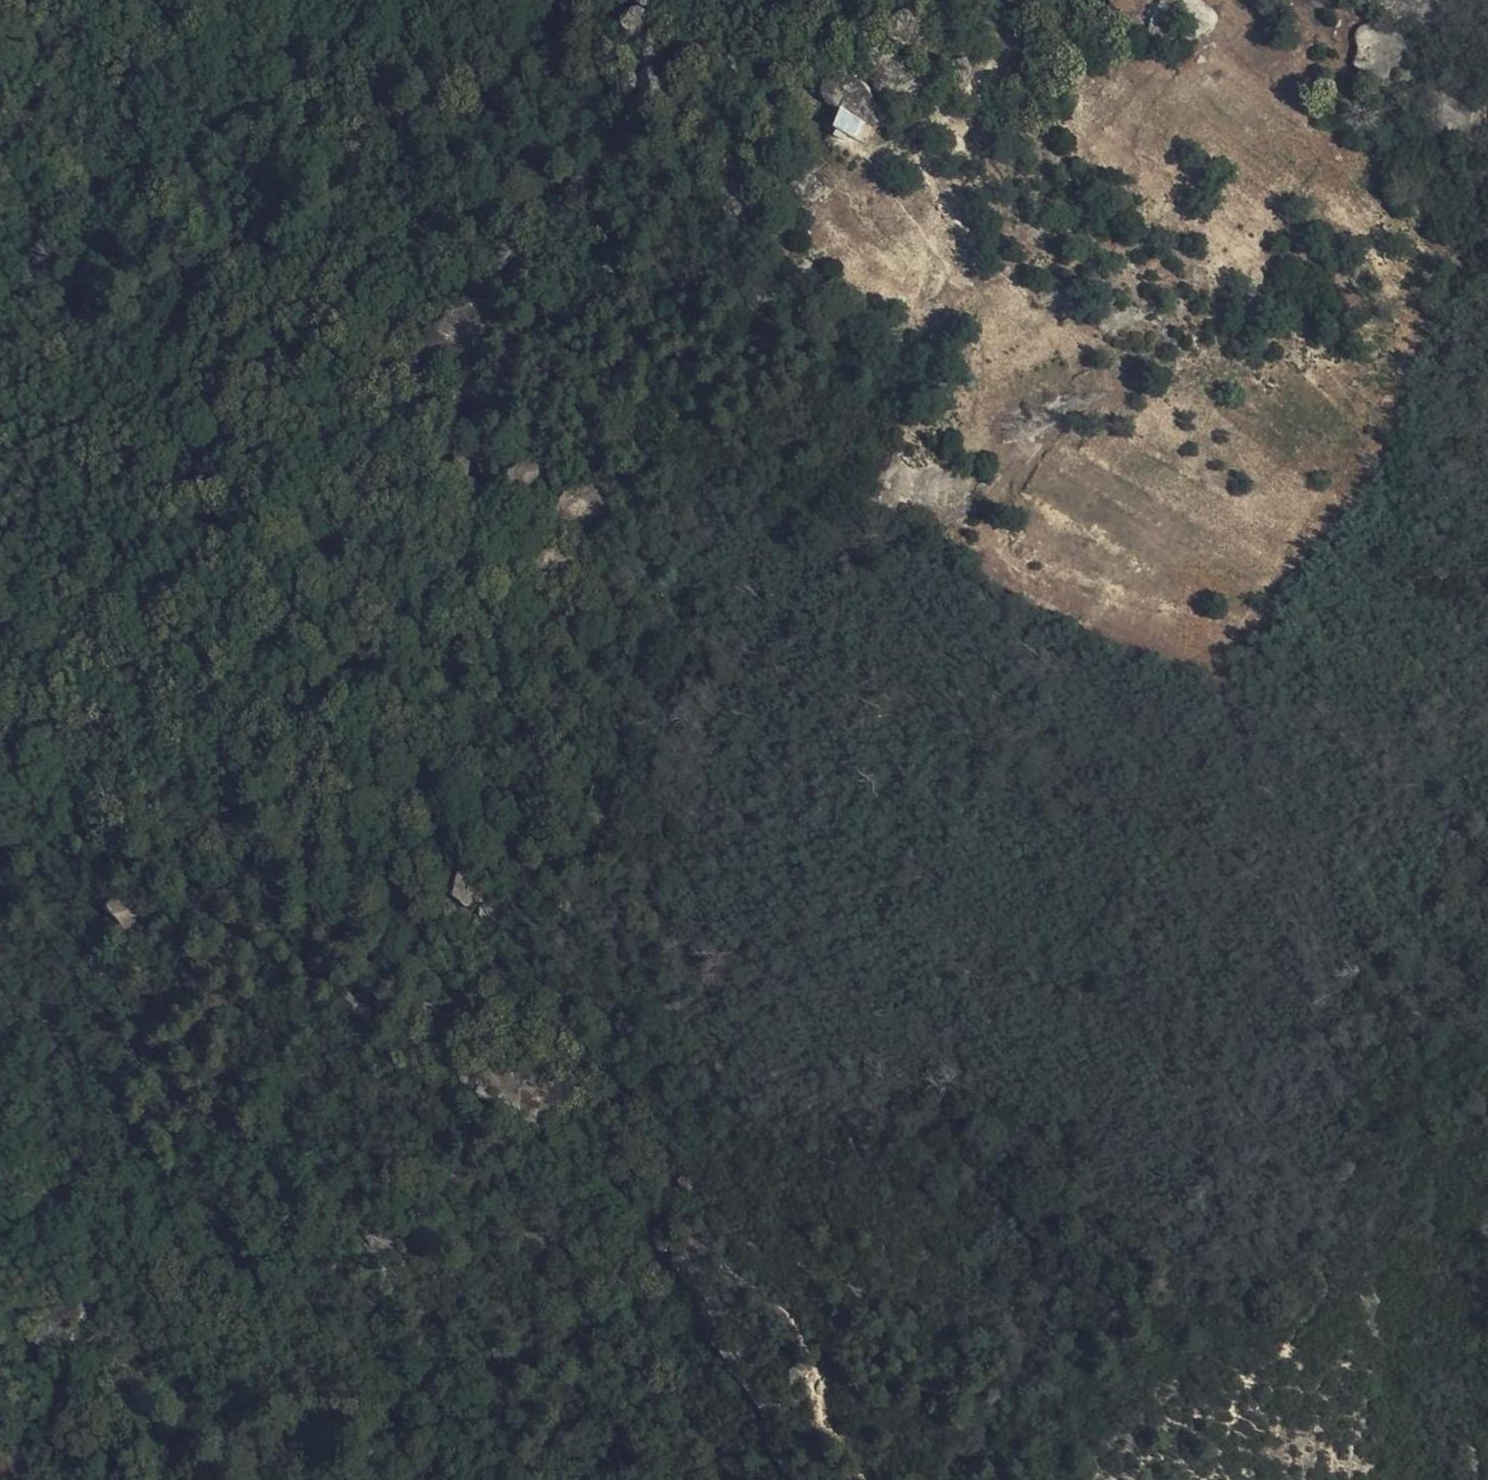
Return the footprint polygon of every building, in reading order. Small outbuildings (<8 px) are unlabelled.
[(833,124),(825,140),(857,157),(865,141),(833,124)] [(459,875),(447,893),(466,905),(478,888),(459,875)] [(123,926),(132,921),(117,898),(108,904),(123,926)]
